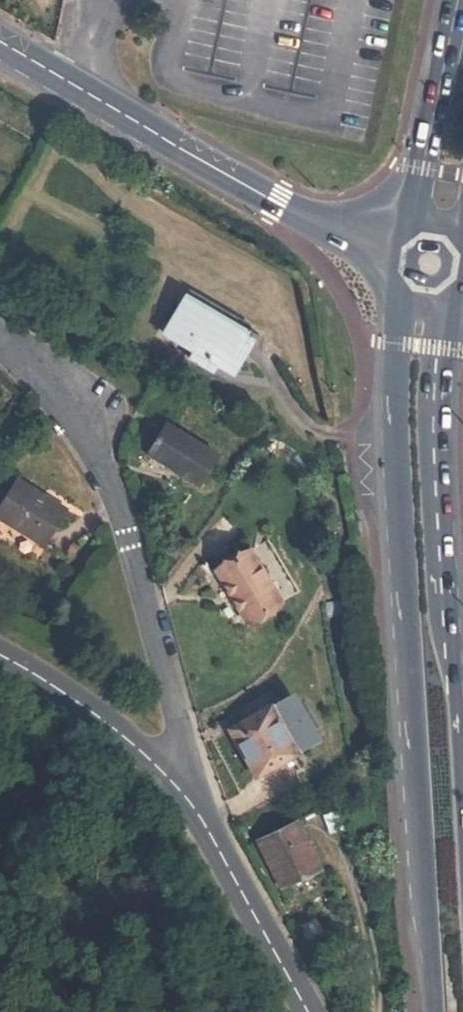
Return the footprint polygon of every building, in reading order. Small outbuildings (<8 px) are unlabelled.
[(213,326),(218,320),(191,299),(186,305),(213,326)] [(245,341),(218,320),(213,326),(186,305),(165,335),(191,354),(186,361),(198,371),(203,364),(227,382),(252,349),(254,350),(258,346),(247,339),(245,341)] [(219,463),(166,435),(150,468),(203,496),(219,463)] [(16,480),(0,504),(0,520),(42,547),(66,513),(16,480)] [(255,565),(218,579),(237,635),(275,622),(255,565)] [(280,707),(226,725),(245,778),(298,761),(280,707)] [(301,820),(266,839),(291,885),(326,867),(301,820)]
